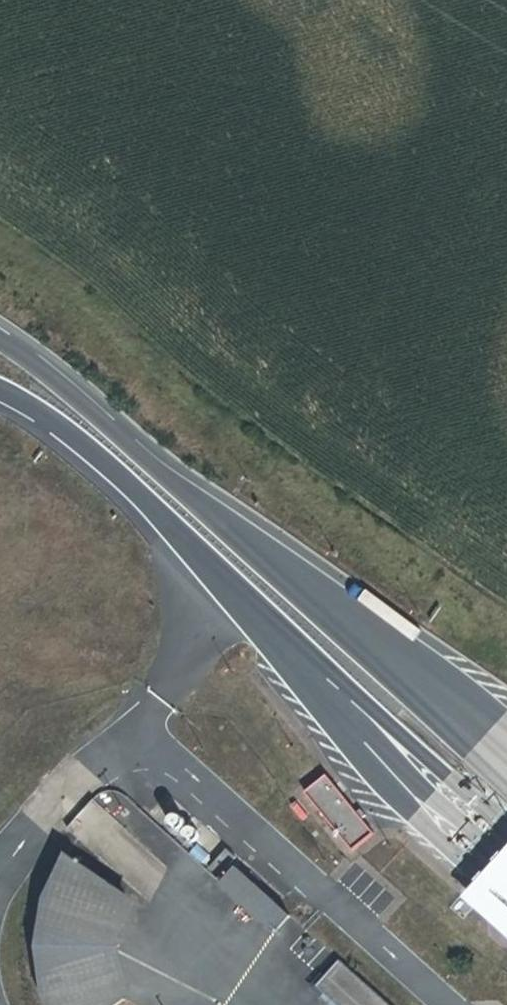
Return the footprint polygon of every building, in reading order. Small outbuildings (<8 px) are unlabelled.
[(319,774),(299,791),(352,851),(373,834),(319,774)] [(452,892),(506,942),(506,831),(452,892)] [(209,868),(218,876),(237,855),(228,847),(209,868)] [(69,854),(49,897),(39,944),(45,992),(51,1004),(115,1004),(125,999),(111,948),(127,893),(69,854)] [(237,866),(222,882),(276,931),(291,915),(237,866)] [(340,958),(316,985),(338,1004),(392,1004),(340,958)]
